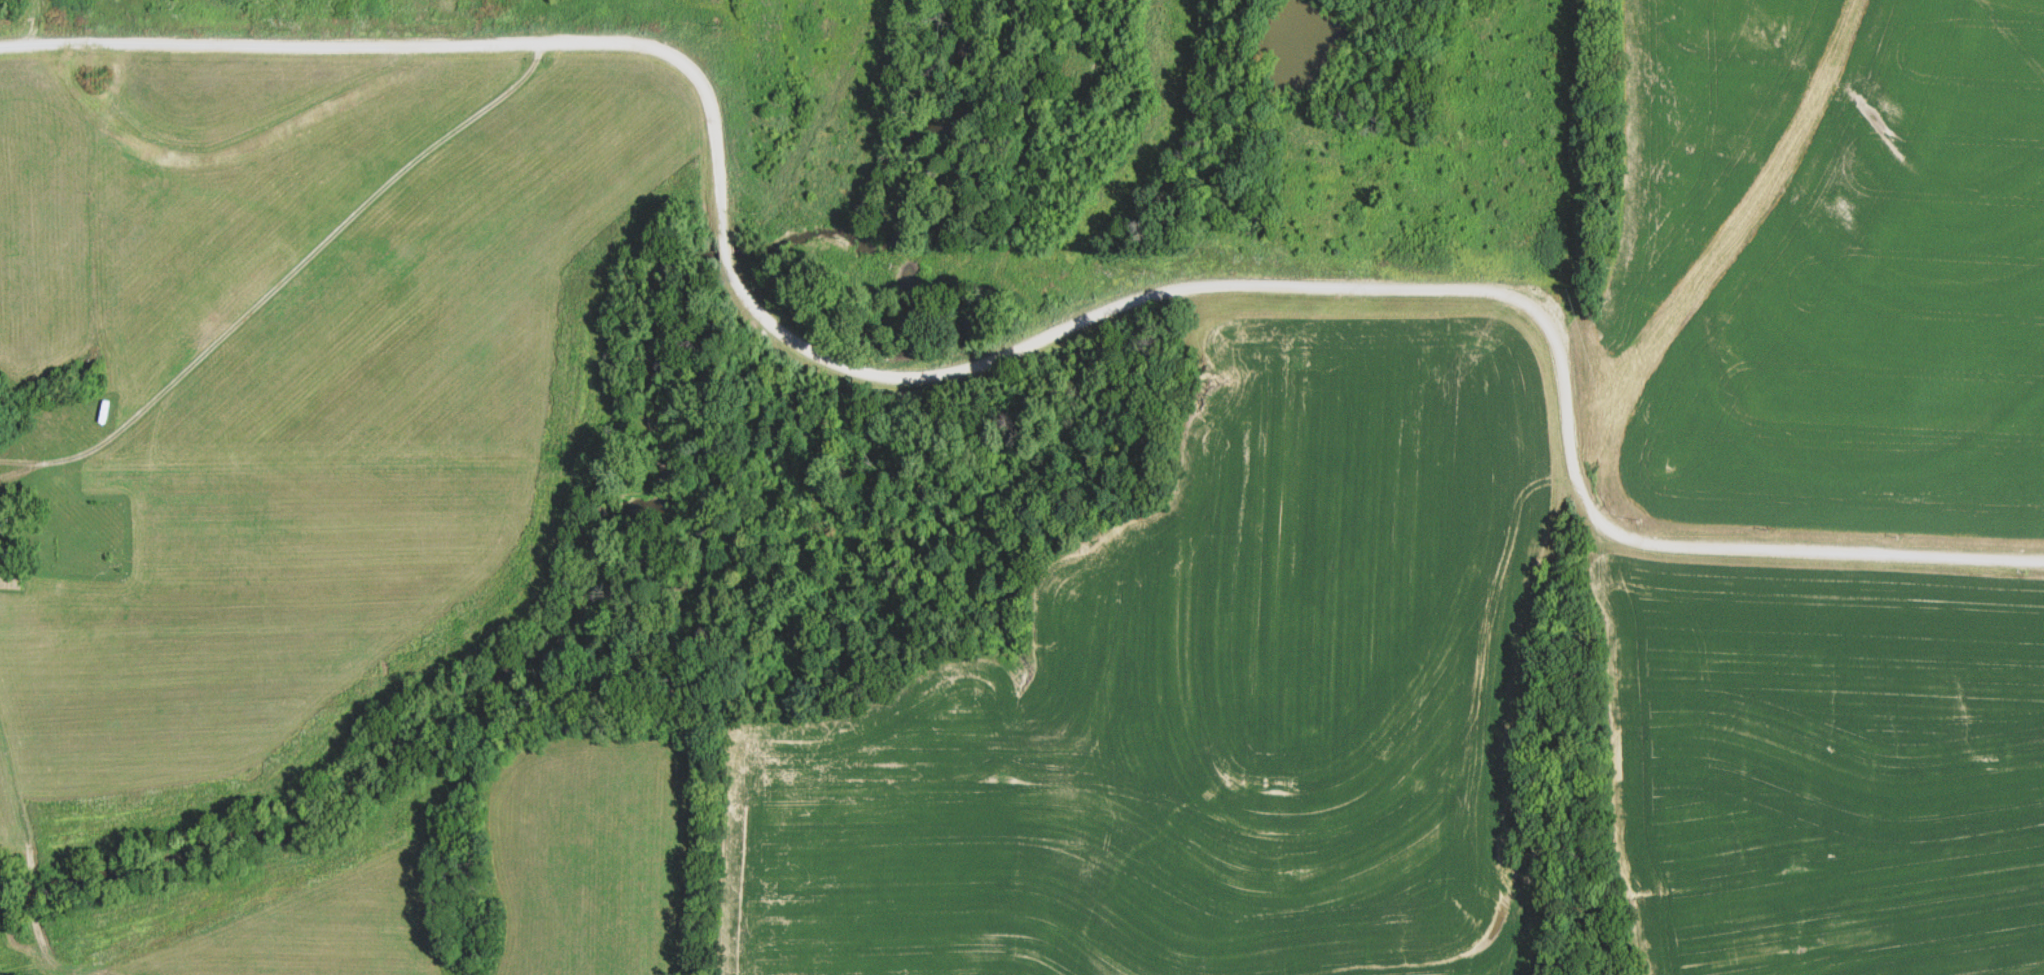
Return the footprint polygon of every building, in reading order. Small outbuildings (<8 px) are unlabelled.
[(8,531),(8,511),(0,511),(0,531),(8,531)]
